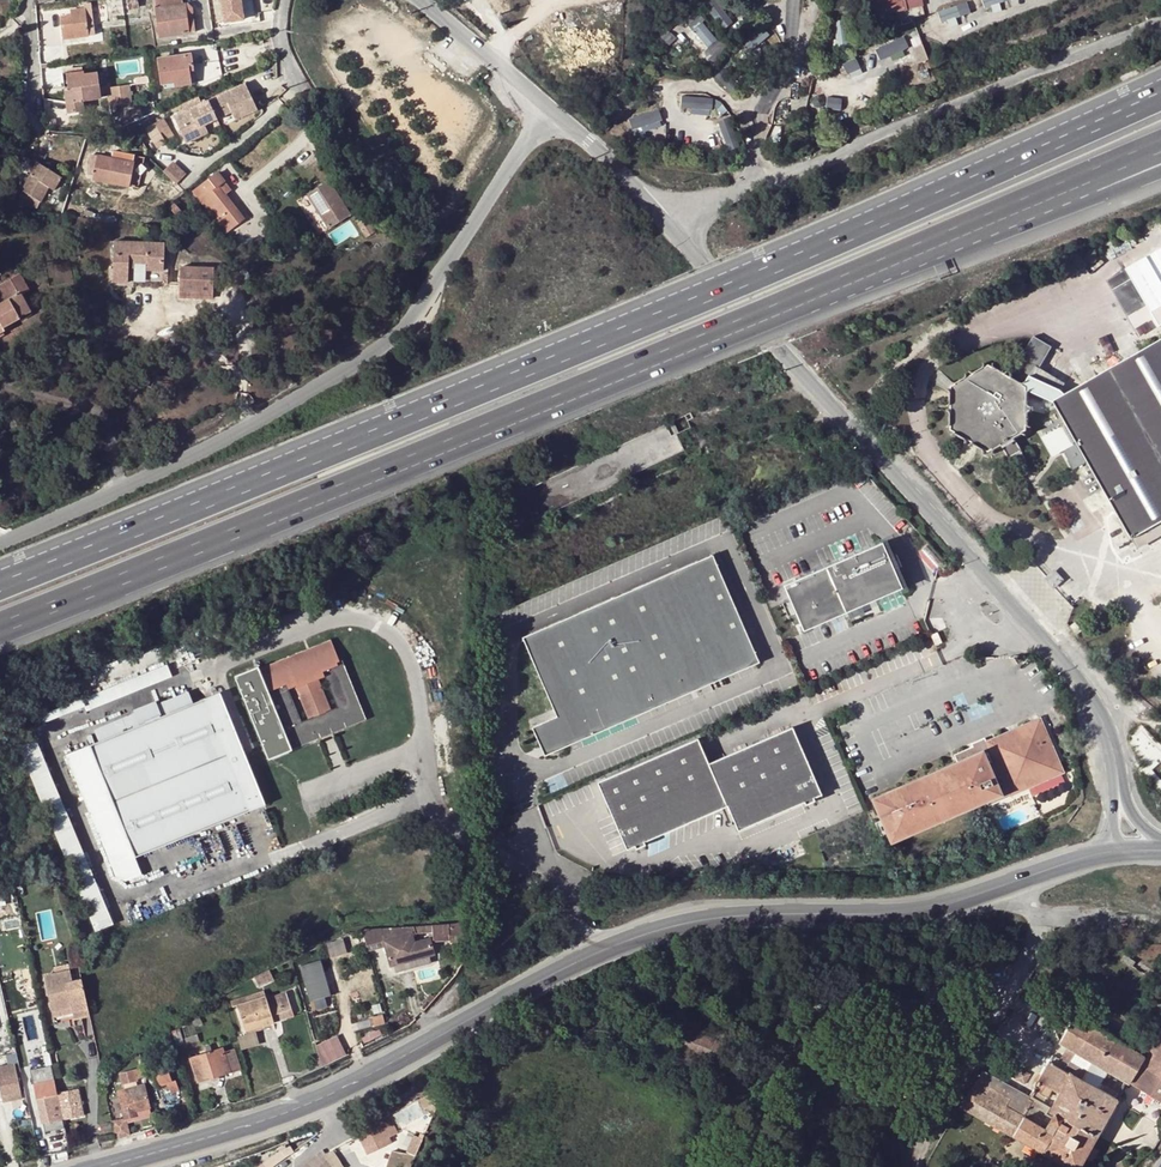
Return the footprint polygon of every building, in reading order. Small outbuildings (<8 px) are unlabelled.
[(136,0),(132,0),(116,2),(118,12),(137,9),(136,0)] [(195,34),(192,10),(187,5),(182,6),(181,0),(153,0),(159,38),(195,34)] [(723,20),(730,11),(718,0),(711,0),(706,6),(723,20)] [(877,15),(904,9),(902,0),(873,0),(877,15)] [(904,9),(923,5),(922,0),(902,0),(904,9)] [(959,13),(970,11),(968,2),(957,5),(959,13)] [(72,18),(63,19),(61,20),(63,40),(94,36),(94,30),(90,7),(84,7),(85,10),(77,11),(71,12),(72,18)] [(686,17),(713,56),(724,48),(697,10),(686,17)] [(836,19),(837,46),(850,45),(849,19),(836,19)] [(877,48),(882,59),(910,46),(905,36),(877,48)] [(154,52),(145,54),(147,61),(156,59),(154,52)] [(157,61),(161,85),(194,80),(190,56),(157,61)] [(62,75),(65,94),(70,93),(68,78),(84,76),(83,72),(62,75)] [(70,93),(65,94),(67,113),(84,111),(82,102),(99,99),(96,74),(84,76),(68,78),(70,93)] [(194,80),(161,85),(162,89),(174,87),(174,89),(195,85),(194,80)] [(204,125),(217,119),(232,112),(243,107),(247,115),(258,110),(245,83),(173,117),(185,143),(197,138),(193,130),(204,125)] [(129,85),(121,86),(124,105),(133,104),(129,85)] [(124,105),(121,86),(108,88),(112,107),(124,105)] [(682,108),(711,112),(713,98),(683,94),(682,108)] [(243,107),(232,112),(236,120),(247,115),(243,107)] [(634,133),(664,126),(661,109),(631,115),(634,133)] [(163,121),(159,116),(142,127),(145,132),(163,121)] [(145,132),(156,149),(165,143),(165,142),(173,137),(163,121),(145,132)] [(208,133),(204,125),(193,130),(197,138),(208,133)] [(121,135),(114,139),(116,144),(124,139),(121,135)] [(113,150),(111,160),(132,164),(134,154),(113,150)] [(96,157),(96,159),(93,171),(89,170),(87,175),(92,176),(92,180),(128,187),(132,164),(111,160),(96,157)] [(61,177),(37,164),(21,192),(27,194),(23,200),(37,208),(48,188),(53,191),(61,177)] [(186,167),(178,174),(189,187),(198,180),(186,167)] [(197,199),(221,229),(225,234),(237,225),(218,201),(225,195),(231,190),(217,175),(200,187),(205,194),(197,199)] [(350,216),(328,181),(306,195),(328,230),(350,216)] [(218,201),(237,225),(244,219),(225,195),(218,201)] [(174,205),(168,209),(175,216),(180,212),(174,205)] [(96,214),(95,221),(110,223),(111,217),(96,214)] [(374,233),(365,218),(356,223),(365,238),(374,233)] [(164,245),(113,242),(112,283),(127,283),(128,264),(146,264),(146,271),(162,272),(164,245)] [(1137,277),(1157,319),(1160,317),(1160,265),(1137,277)] [(213,268),(179,268),(179,292),(212,292),(213,268)] [(20,276),(0,287),(0,335),(4,333),(1,328),(10,323),(30,313),(20,296),(15,285),(20,283),(22,285),(24,283),(20,276)] [(28,291),(24,283),(22,285),(20,283),(15,285),(20,296),(28,291)] [(1,328),(4,333),(12,328),(10,323),(1,328)] [(1034,336),(1009,378),(1026,388),(1026,390),(1053,402),(1064,396),(1061,391),(1050,384),(1037,379),(1031,375),(1048,345),(1034,336)] [(175,337),(163,346),(170,355),(183,346),(175,337)] [(1160,461),(1160,341),(1109,371),(1160,461)] [(1050,384),(1061,391),(1067,381),(1039,368),(1051,347),(1048,345),(1031,375),(1037,379),(1050,384)] [(989,452),(1001,444),(1013,437),(1026,430),(1026,390),(1026,388),(1009,378),(989,366),(951,387),(952,430),(989,452)] [(1067,426),(1045,439),(1054,453),(1063,448),(1075,468),(1087,462),(1132,540),(1160,523),(1160,461),(1109,371),(1064,396),(1053,402),(1067,426)] [(1013,437),(1001,444),(1013,465),(1024,459),(1013,437)] [(696,541),(726,532),(722,519),(692,528),(696,541)] [(1160,536),(1160,523),(1132,540),(1138,550),(1160,536)] [(803,631),(901,588),(881,542),(783,585),(803,631)] [(712,554),(522,637),(524,642),(556,716),(554,717),(532,728),(540,747),(544,756),(759,663),(712,554)] [(1062,580),(1054,571),(1046,579),(1054,587),(1062,580)] [(930,634),(929,635),(933,645),(939,643),(935,632),(930,634)] [(269,757),(361,718),(329,640),(236,678),(269,757)] [(167,664),(81,695),(85,706),(171,675),(167,664)] [(160,714),(153,717),(145,721),(145,723),(99,742),(89,746),(135,857),(265,804),(218,692),(192,703),(161,716),(160,714)] [(149,709),(153,717),(160,714),(161,716),(192,703),(188,693),(158,705),(149,709)] [(82,698),(40,715),(43,723),(85,706),(82,698)] [(134,713),(94,729),(99,742),(145,723),(145,721),(153,717),(149,709),(158,705),(156,700),(132,709),(134,713)] [(957,762),(872,799),(891,842),(986,801),(987,804),(1002,798),(998,788),(1004,785),(1009,795),(1062,771),(1039,718),(986,741),(973,747),(954,755),(957,762)] [(698,738),(597,782),(626,849),(634,846),(635,849),(645,845),(644,842),(727,806),(738,831),(804,803),(805,805),(814,801),(813,798),(821,795),(792,727),(708,763),(698,738)] [(31,731),(12,739),(95,933),(113,925),(31,731)] [(984,737),(971,743),(973,747),(986,741),(984,737)] [(135,857),(89,746),(67,755),(109,864),(115,875),(125,880),(141,874),(135,857)] [(1004,785),(998,788),(1002,798),(1009,795),(1004,785)] [(463,941),(462,924),(361,930),(366,951),(384,946),(389,966),(392,965),(394,972),(430,962),(428,956),(433,954),(429,942),(428,939),(414,943),(411,934),(414,934),(415,935),(428,934),(431,934),(432,941),(448,940),(448,942),(463,941)] [(340,940),(327,945),(330,957),(344,952),(340,940)] [(1135,962),(1124,954),(1120,959),(1132,967),(1135,962)] [(331,996),(321,960),(300,966),(309,1002),(331,996)] [(88,1016),(81,979),(71,981),(67,964),(54,967),(55,973),(43,975),(51,1016),(71,1012),(73,1019),(88,1016)] [(269,970),(253,977),(254,980),(269,972),(269,970)] [(269,972),(254,980),(257,987),(273,979),(269,972)] [(271,1016),(291,1010),(285,993),(265,998),(263,992),(230,1002),(232,1008),(237,1007),(244,1031),(273,1022),(271,1016)] [(293,1016),(291,1010),(271,1016),(273,1022),(293,1016)] [(1142,1057),(1074,1017),(1059,1043),(1068,1049),(1127,1084),(1128,1082),(1160,1101),(1160,1027),(1142,1057)] [(40,1021),(31,1022),(34,1037),(42,1036),(40,1021)] [(735,1025),(730,1023),(720,1042),(725,1044),(735,1025)] [(194,1028),(182,1032),(186,1044),(197,1040),(194,1028)] [(178,1029),(171,1032),(174,1045),(182,1042),(178,1029)] [(253,1032),(237,1037),(241,1050),(257,1045),(253,1032)] [(164,1033),(148,1044),(156,1057),(173,1045),(172,1045),(164,1033)] [(325,1040),(317,1043),(320,1051),(328,1049),(325,1040)] [(44,1043),(35,1045),(37,1051),(46,1049),(44,1043)] [(207,1053),(190,1059),(197,1081),(238,1068),(233,1050),(223,1053),(221,1049),(212,1051),(210,1045),(205,1047),(207,1053)] [(1098,1084),(1095,1089),(1117,1102),(1127,1084),(1068,1049),(1060,1061),(1098,1084)] [(1049,1107),(1098,1135),(1117,1102),(1095,1089),(1098,1084),(1060,1061),(1052,1056),(1030,1093),(1043,1100),(1048,1091),(1056,1096),(1049,1107)] [(57,1064),(50,1066),(53,1078),(60,1077),(57,1064)] [(0,1067),(0,1095),(19,1091),(13,1065),(0,1067)] [(50,1065),(40,1067),(42,1076),(32,1078),(36,1091),(48,1089),(49,1095),(56,1093),(50,1065)] [(163,1097),(177,1092),(178,1091),(174,1081),(172,1082),(168,1071),(164,1073),(161,1066),(156,1068),(158,1071),(152,1074),(160,1098),(163,1097)] [(1020,1068),(1014,1079),(1024,1085),(1030,1074),(1020,1068)] [(132,1070),(118,1074),(121,1085),(136,1081),(132,1070)] [(1098,1135),(1049,1107),(1048,1109),(1040,1105),(1041,1103),(1028,1095),(1027,1098),(1005,1086),(980,1071),(970,1089),(968,1087),(957,1107),(1062,1166),(1079,1166),(1084,1158),(1091,1162),(1096,1152),(1090,1148),(1098,1135)] [(143,1086),(117,1092),(123,1118),(111,1120),(114,1138),(127,1135),(125,1123),(150,1117),(143,1086)] [(61,1120),(56,1093),(49,1095),(48,1089),(36,1091),(37,1097),(36,1098),(41,1124),(43,1124),(45,1131),(56,1129),(54,1121),(61,1120)] [(19,1091),(0,1095),(2,1102),(21,1098),(19,1091)] [(178,1097),(177,1092),(163,1097),(165,1102),(178,1097)] [(359,1128),(358,1132),(366,1148),(397,1134),(388,1114),(359,1128)] [(303,1166),(343,1166),(331,1152),(324,1155),(322,1150),(303,1166)]
